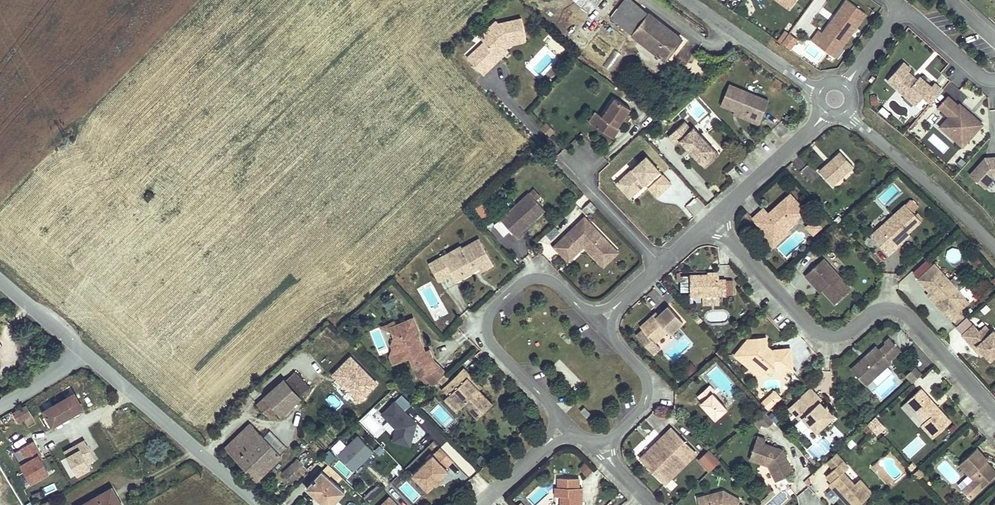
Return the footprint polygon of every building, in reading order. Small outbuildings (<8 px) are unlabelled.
[(598,0),(574,0),(592,14),(601,2),(598,0)] [(633,0),(625,0),(610,20),(615,24),(633,0)] [(634,0),(633,0),(615,24),(665,61),(684,37),(634,0)] [(779,1),(789,8),(795,0),(779,0),(779,1)] [(812,41),(828,52),(835,43),(841,47),(866,13),(848,0),(847,0),(835,17),(838,19),(834,24),(831,22),(823,33),(819,30),(812,41)] [(496,19),(479,35),(484,41),(494,51),(506,40),(508,43),(525,39),(520,17),(498,22),(496,19)] [(783,41),(789,33),(785,30),(779,39),(783,41)] [(789,33),(783,41),(782,44),(790,49),(798,39),(789,33)] [(494,51),(484,41),(478,46),(493,62),(507,49),(505,46),(508,43),(506,40),(494,51)] [(828,52),(834,57),(841,47),(835,43),(828,52)] [(493,62),(478,46),(467,56),(481,72),(493,62)] [(612,72),(621,53),(612,49),(603,68),(612,72)] [(930,104),(942,90),(935,83),(931,87),(920,76),(917,80),(915,82),(906,74),(908,72),(911,68),(903,62),(887,80),(904,95),(908,90),(920,101),(923,97),(930,104)] [(722,81),(728,76),(724,72),(718,77),(722,81)] [(915,82),(917,80),(908,72),(906,74),(915,82)] [(729,84),(721,105),(735,111),(745,115),(744,118),(759,124),(769,101),(729,84)] [(908,90),(904,95),(916,105),(920,101),(908,90)] [(869,97),(870,105),(878,104),(877,96),(869,97)] [(982,124),(972,115),(970,116),(967,113),(968,112),(960,104),(959,106),(947,96),(938,106),(950,116),(947,120),(956,128),(950,135),(963,146),(982,124)] [(618,127),(623,120),(627,114),(630,108),(615,98),(602,117),(606,120),(600,129),(613,138),(620,128),(618,127)] [(563,112),(557,117),(564,124),(570,119),(563,112)] [(606,120),(602,117),(602,116),(596,112),(590,122),(600,129),(606,120)] [(950,135),(956,128),(947,120),(941,127),(950,135)] [(684,122),(668,137),(675,145),(679,141),(700,164),(714,150),(693,128),(691,130),(684,122)] [(549,136),(554,130),(547,123),(541,129),(549,136)] [(533,158),(539,152),(536,149),(529,155),(533,158)] [(714,150),(700,164),(704,168),(718,155),(714,150)] [(831,164),(829,166),(828,164),(819,171),(832,185),(853,166),(840,152),(830,162),(831,164)] [(985,188),(994,177),(994,157),(992,157),(992,160),(988,160),(985,158),(970,175),(985,188)] [(644,181),(658,196),(670,185),(646,158),(616,185),(627,197),(644,181)] [(644,181),(627,197),(629,200),(644,186),(648,190),(656,199),(658,196),(644,181)] [(534,190),(530,193),(535,200),(540,196),(534,190)] [(545,210),(535,200),(530,193),(494,225),(504,236),(510,230),(518,238),(525,232),(523,230),(521,228),(532,219),(533,220),(545,210)] [(795,220),(806,210),(790,193),(772,210),(774,212),(770,215),(769,213),(764,208),(753,218),(762,228),(761,229),(763,231),(769,238),(775,232),(784,233),(788,229),(796,222),(795,220)] [(920,220),(913,212),(918,207),(912,200),(909,200),(870,235),(888,255),(902,242),(902,241),(900,239),(908,232),(920,220)] [(591,213),(596,208),(591,202),(585,208),(591,213)] [(482,203),(474,210),(484,221),(492,213),(482,203)] [(613,246),(584,217),(554,246),(568,261),(584,246),(586,244),(588,247),(586,249),(598,261),(613,246)] [(521,228),(523,230),(533,220),(532,219),(521,228)] [(821,227),(814,220),(807,227),(813,234),(821,227)] [(775,232),(769,238),(763,231),(761,233),(773,246),(789,231),(788,229),(784,233),(775,232)] [(908,232),(900,239),(902,241),(910,234),(908,232)] [(460,268),(464,274),(477,267),(479,270),(492,263),(478,238),(461,247),(460,245),(428,263),(437,280),(451,273),(460,268)] [(604,266),(618,252),(613,246),(598,261),(604,266)] [(966,256),(974,265),(981,260),(974,250),(966,256)] [(805,275),(811,281),(813,279),(835,303),(851,289),(824,259),(805,275)] [(961,309),(969,302),(934,264),(918,279),(930,292),(939,302),(937,304),(946,314),(947,313),(957,304),(961,309)] [(460,268),(451,273),(455,279),(464,274),(460,268)] [(687,292),(687,273),(678,274),(679,292),(687,292)] [(726,282),(726,280),(719,280),(719,274),(690,275),(691,296),(703,296),(719,295),(726,295),(726,292),(726,282)] [(813,279),(811,281),(820,292),(822,290),(813,279)] [(939,302),(930,292),(928,294),(937,304),(939,302)] [(719,295),(703,296),(703,304),(719,304),(719,295)] [(957,304),(947,313),(951,318),(961,309),(957,304)] [(981,310),(985,314),(991,309),(986,304),(981,310)] [(640,327),(643,329),(636,336),(653,354),(661,348),(655,342),(668,331),(670,333),(683,322),(668,306),(656,317),(654,314),(640,327)] [(694,319),(698,315),(693,310),(690,314),(694,319)] [(413,318),(391,327),(393,332),(395,337),(392,344),(393,348),(400,351),(404,360),(410,358),(414,369),(434,361),(429,349),(425,351),(419,336),(416,337),(415,333),(419,331),(413,318)] [(393,332),(391,327),(390,323),(382,327),(393,332)] [(973,324),(961,335),(973,348),(976,346),(984,354),(990,361),(994,356),(994,331),(993,329),(991,331),(985,324),(979,330),(973,324)] [(750,368),(755,362),(766,371),(775,370),(774,364),(783,363),(784,369),(793,368),(790,348),(772,350),(771,349),(770,350),(767,347),(768,346),(767,337),(748,339),(735,355),(750,368)] [(669,362),(692,348),(687,338),(663,352),(669,362)] [(891,362),(890,360),(901,350),(889,338),(886,341),(886,344),(880,349),(873,349),(867,354),(867,357),(864,360),(863,358),(851,369),(866,385),(891,362)] [(976,346),(973,348),(981,356),(984,354),(976,346)] [(394,364),(404,360),(400,351),(393,348),(390,356),(394,364)] [(722,358),(725,356),(719,350),(716,353),(722,358)] [(354,408),(378,386),(350,355),(326,377),(354,408)] [(424,375),(438,370),(440,367),(434,361),(414,369),(418,378),(424,375)] [(750,368),(761,377),(766,371),(755,362),(750,368)] [(697,369),(692,363),(685,370),(690,375),(697,369)] [(315,383),(300,366),(284,380),(299,397),(315,383)] [(477,387),(480,385),(463,366),(454,374),(461,381),(467,376),(477,387)] [(433,385),(438,381),(445,374),(446,373),(440,367),(438,370),(424,375),(433,385)] [(913,382),(922,374),(915,367),(906,375),(913,382)] [(877,384),(891,373),(887,368),(873,380),(877,384)] [(445,374),(438,381),(441,384),(449,378),(445,374)] [(491,402),(477,387),(467,376),(461,381),(454,374),(442,385),(448,392),(460,405),(464,402),(477,415),(491,402)] [(429,388),(433,385),(424,375),(419,377),(429,388)] [(690,384),(693,387),(699,382),(695,379),(690,384)] [(300,398),(299,397),(284,380),(264,398),(276,411),(280,416),(300,398)] [(714,391),(709,385),(698,396),(703,401),(701,403),(715,419),(727,409),(712,393),(714,391)] [(811,388),(792,406),(802,417),(816,433),(834,417),(828,411),(820,402),(822,400),(811,388)] [(921,424),(933,438),(951,422),(921,388),(908,400),(926,420),(921,424)] [(460,405),(448,392),(445,395),(457,408),(460,405)] [(83,408),(75,394),(44,411),(52,425),(83,408)] [(410,446),(416,423),(405,411),(412,404),(402,394),(382,414),(396,429),(393,441),(410,446)] [(763,404),(768,410),(780,400),(774,394),(763,404)] [(276,411),(264,398),(257,404),(269,418),(276,411)] [(585,406),(580,411),(587,417),(591,413),(585,406)] [(802,417),(792,406),(789,408),(800,419),(802,417)] [(31,414),(27,407),(13,414),(17,422),(31,414)] [(757,420),(761,424),(768,427),(774,422),(765,413),(757,420)] [(885,427),(876,416),(867,424),(877,435),(885,427)] [(744,421),(738,426),(743,432),(749,427),(744,421)] [(254,425),(230,448),(257,477),(281,453),(254,425)] [(863,430),(868,435),(872,431),(867,426),(863,430)] [(640,458),(665,483),(695,453),(671,428),(640,458)] [(354,470),(373,451),(358,436),(339,455),(354,470)] [(794,473),(789,463),(786,464),(784,462),(788,460),(783,450),(764,443),(766,439),(757,436),(750,459),(768,466),(776,481),(794,473)] [(49,472),(31,442),(15,452),(33,481),(49,472)] [(96,459),(88,445),(80,449),(78,444),(64,452),(78,475),(91,467),(88,463),(96,459)] [(446,468),(453,461),(441,448),(413,475),(428,490),(435,483),(437,482),(435,480),(437,477),(439,479),(441,478),(448,471),(446,468)] [(970,498),(994,476),(994,471),(989,465),(987,467),(984,463),(986,461),(987,460),(976,448),(959,464),(974,480),(963,490),(970,498)] [(327,465),(335,458),(329,450),(321,456),(327,465)] [(709,472),(720,461),(710,450),(699,460),(709,472)] [(833,469),(843,461),(836,453),(827,462),(833,469)] [(481,455),(476,460),(481,465),(486,461),(481,455)] [(308,467),(299,458),(285,471),(294,481),(308,467)] [(848,504),(859,504),(872,493),(860,479),(854,484),(843,472),(848,467),(843,461),(833,469),(826,476),(832,482),(829,484),(848,504)] [(585,463),(580,468),(587,475),(593,470),(585,463)] [(844,473),(854,483),(859,478),(849,468),(844,473)] [(920,468),(914,474),(919,479),(925,474),(920,468)] [(321,473),(307,489),(325,504),(329,504),(342,491),(321,473)] [(579,504),(579,488),(579,478),(559,478),(558,487),(566,487),(566,496),(562,496),(562,504),(582,504),(579,504)] [(798,493),(806,490),(804,481),(795,484),(798,493)] [(112,487),(81,504),(123,504),(112,487)] [(558,487),(556,487),(556,504),(554,504),(562,504),(562,496),(566,496),(566,487),(558,487)] [(739,503),(734,501),(735,497),(724,490),(697,498),(699,504),(738,504),(739,503)] [(390,497),(381,504),(398,504),(390,497)]
